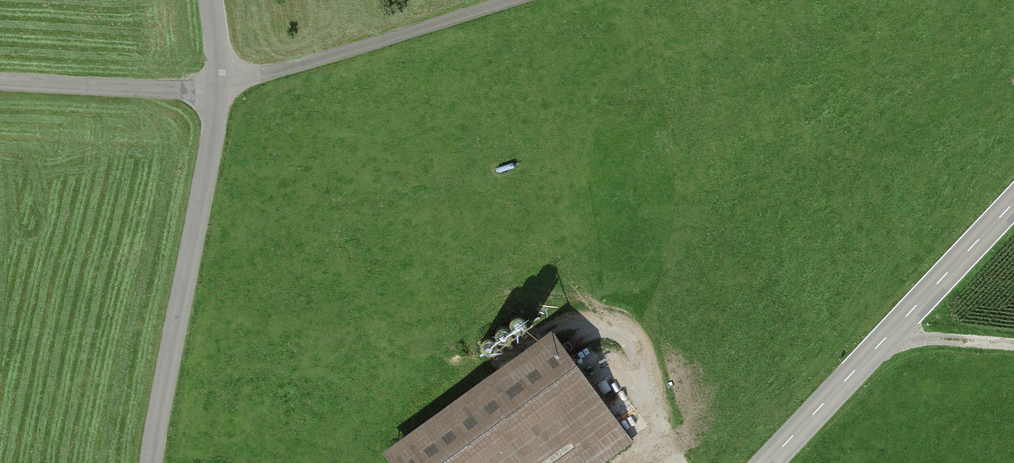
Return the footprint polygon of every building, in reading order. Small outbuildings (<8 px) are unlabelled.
[(397,462),(595,462),(627,441),(551,333),(387,449),(397,462)]
